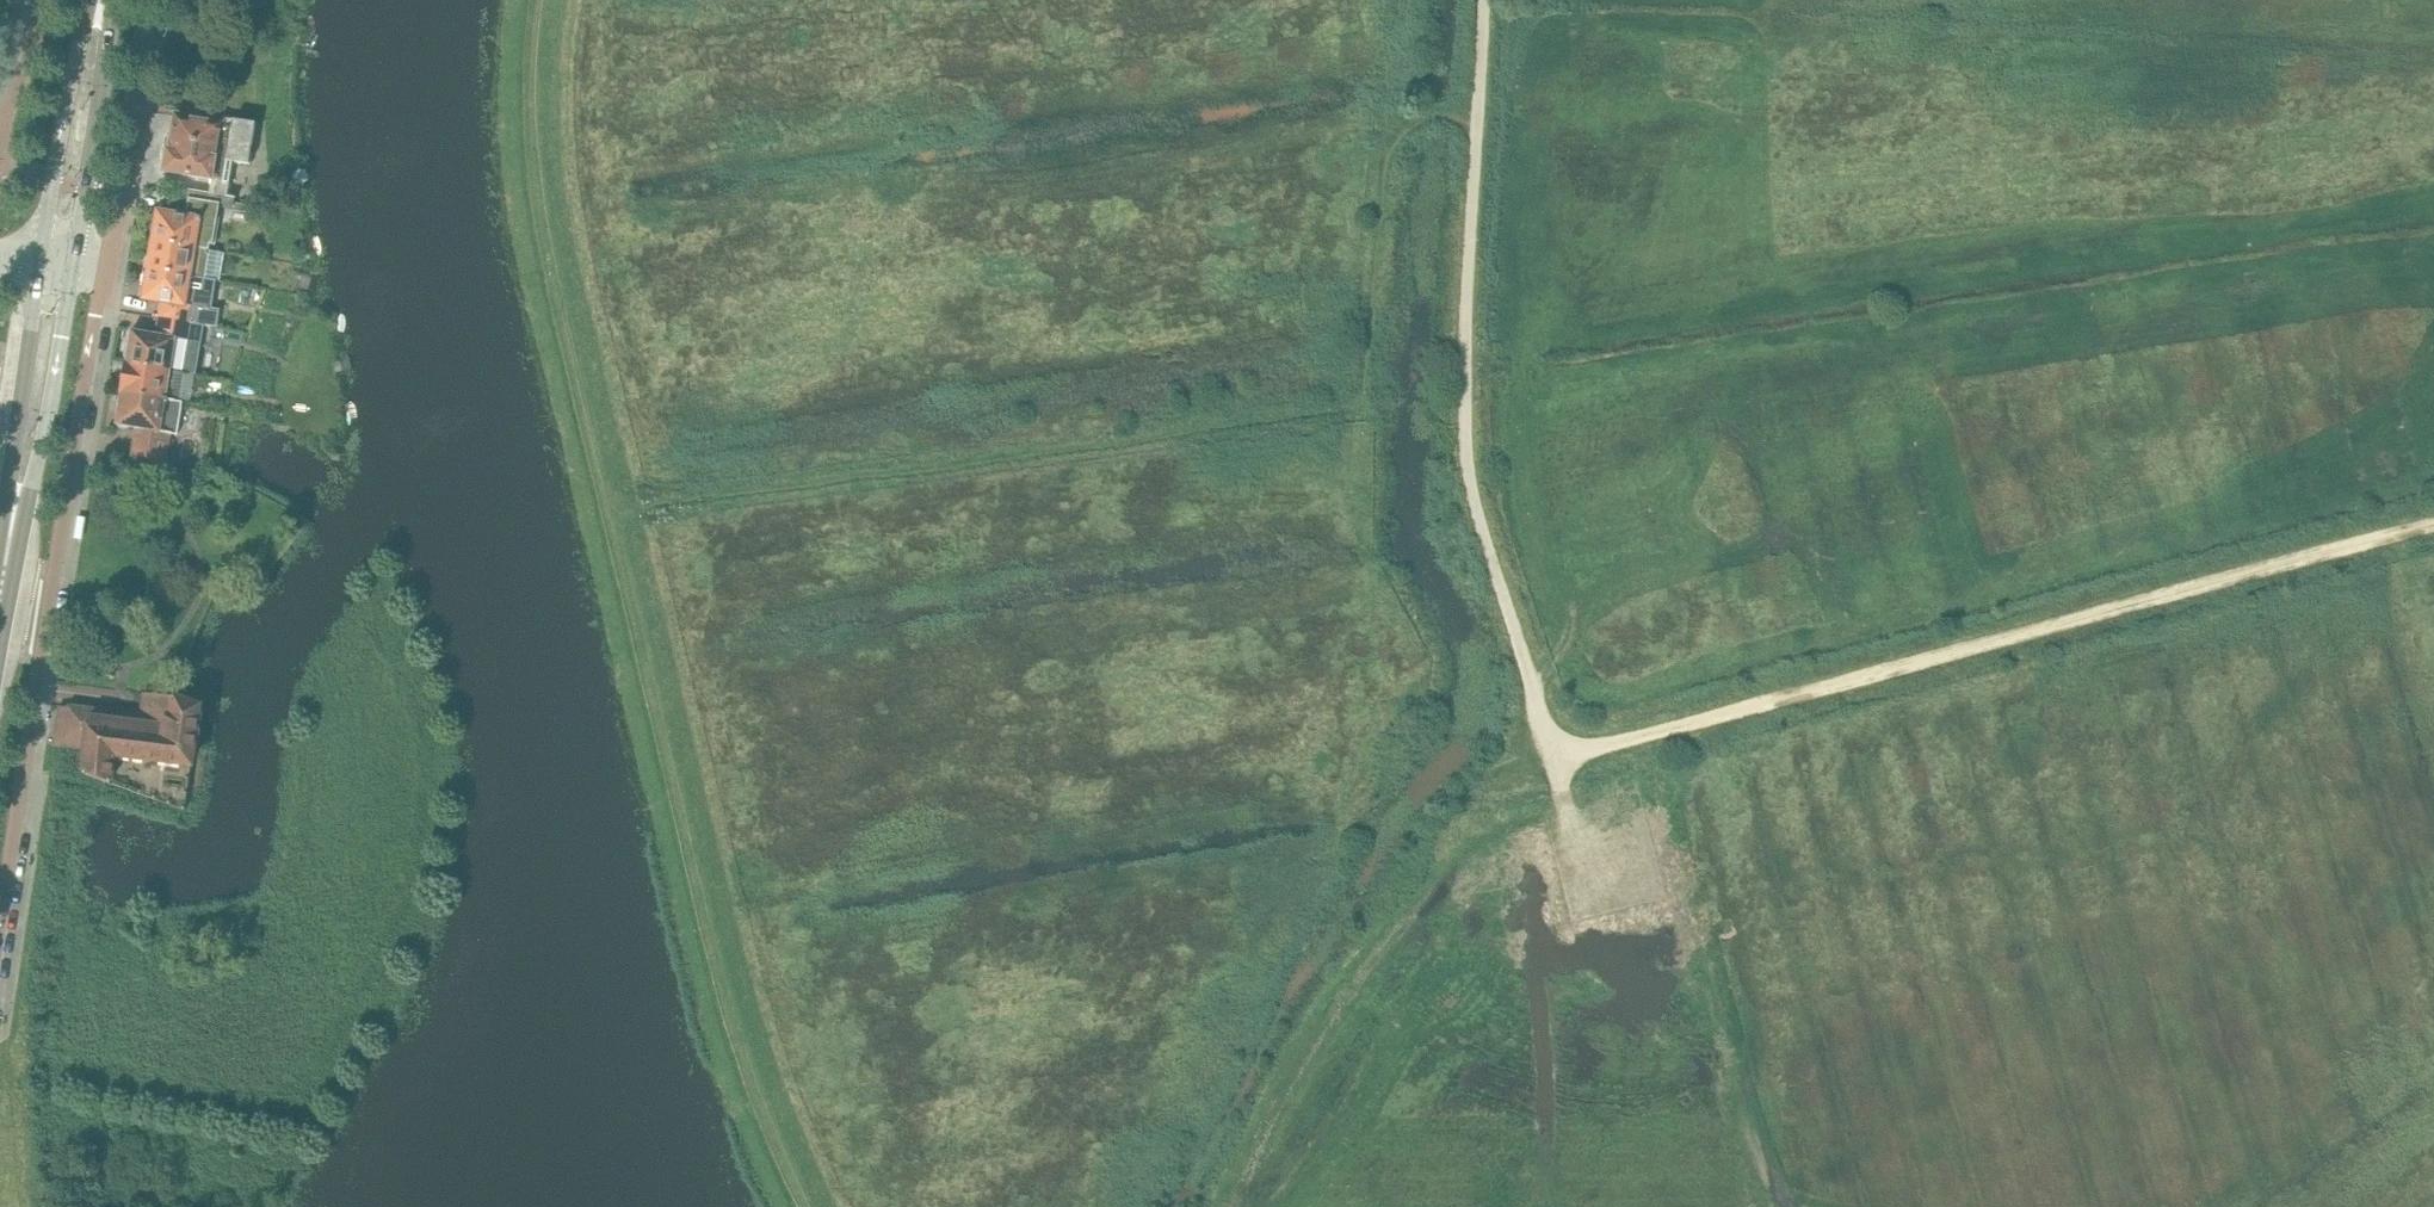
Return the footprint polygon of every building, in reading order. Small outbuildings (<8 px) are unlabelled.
[(169,135),(167,151),(232,162),(249,164),(254,132),(255,123),(234,119),(233,125),(232,125),(176,116),(173,135),(169,135)] [(163,155),(162,164),(164,169),(163,171),(168,172),(212,179),(210,193),(186,189),(186,190),(187,190),(186,197),(233,204),(234,198),(235,198),(235,197),(227,195),(232,162),(167,151),(163,155)] [(152,227),(151,235),(154,239),(153,241),(192,247),(206,249),(207,244),(212,244),(219,203),(225,204),(224,207),(250,212),(250,207),(233,204),(186,197),(185,201),(189,202),(186,216),(158,212),(156,224),(152,227)] [(149,246),(148,253),(150,257),(148,269),(203,279),(204,271),(203,271),(206,249),(192,247),(153,241),(153,243),(149,246)] [(144,274),(143,281),(146,285),(144,298),(161,301),(158,318),(210,326),(217,327),(220,310),(211,308),(216,281),(203,279),(148,269),(148,271),(144,274)] [(125,349),(124,356),(126,360),(126,362),(125,362),(125,363),(182,373),(183,372),(195,374),(200,342),(186,340),(189,323),(202,326),(210,327),(158,318),(155,334),(131,330),(128,345),(125,349)] [(119,378),(118,385),(121,388),(120,392),(121,392),(164,399),(178,402),(181,382),(182,373),(125,363),(123,376),(119,378)] [(117,397),(116,405),(118,409),(116,424),(135,428),(130,461),(138,462),(165,467),(171,434),(177,435),(182,402),(178,402),(164,399),(121,392),(120,394),(117,397)] [(179,473),(177,485),(184,486),(186,474),(179,473)] [(115,754),(192,764),(201,707),(170,697),(165,696),(147,693),(144,717),(61,706),(56,743),(87,746),(85,774),(110,783),(115,754)]
